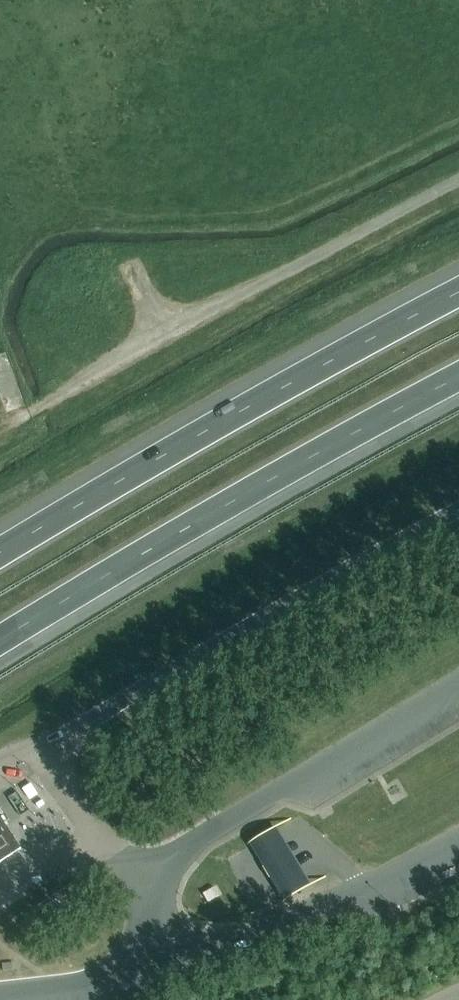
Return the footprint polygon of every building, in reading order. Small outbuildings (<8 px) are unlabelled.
[(21,848),(0,817),(0,862),(21,848)] [(277,828),(247,845),(263,874),(280,903),(310,886),(293,857),(277,828)]
